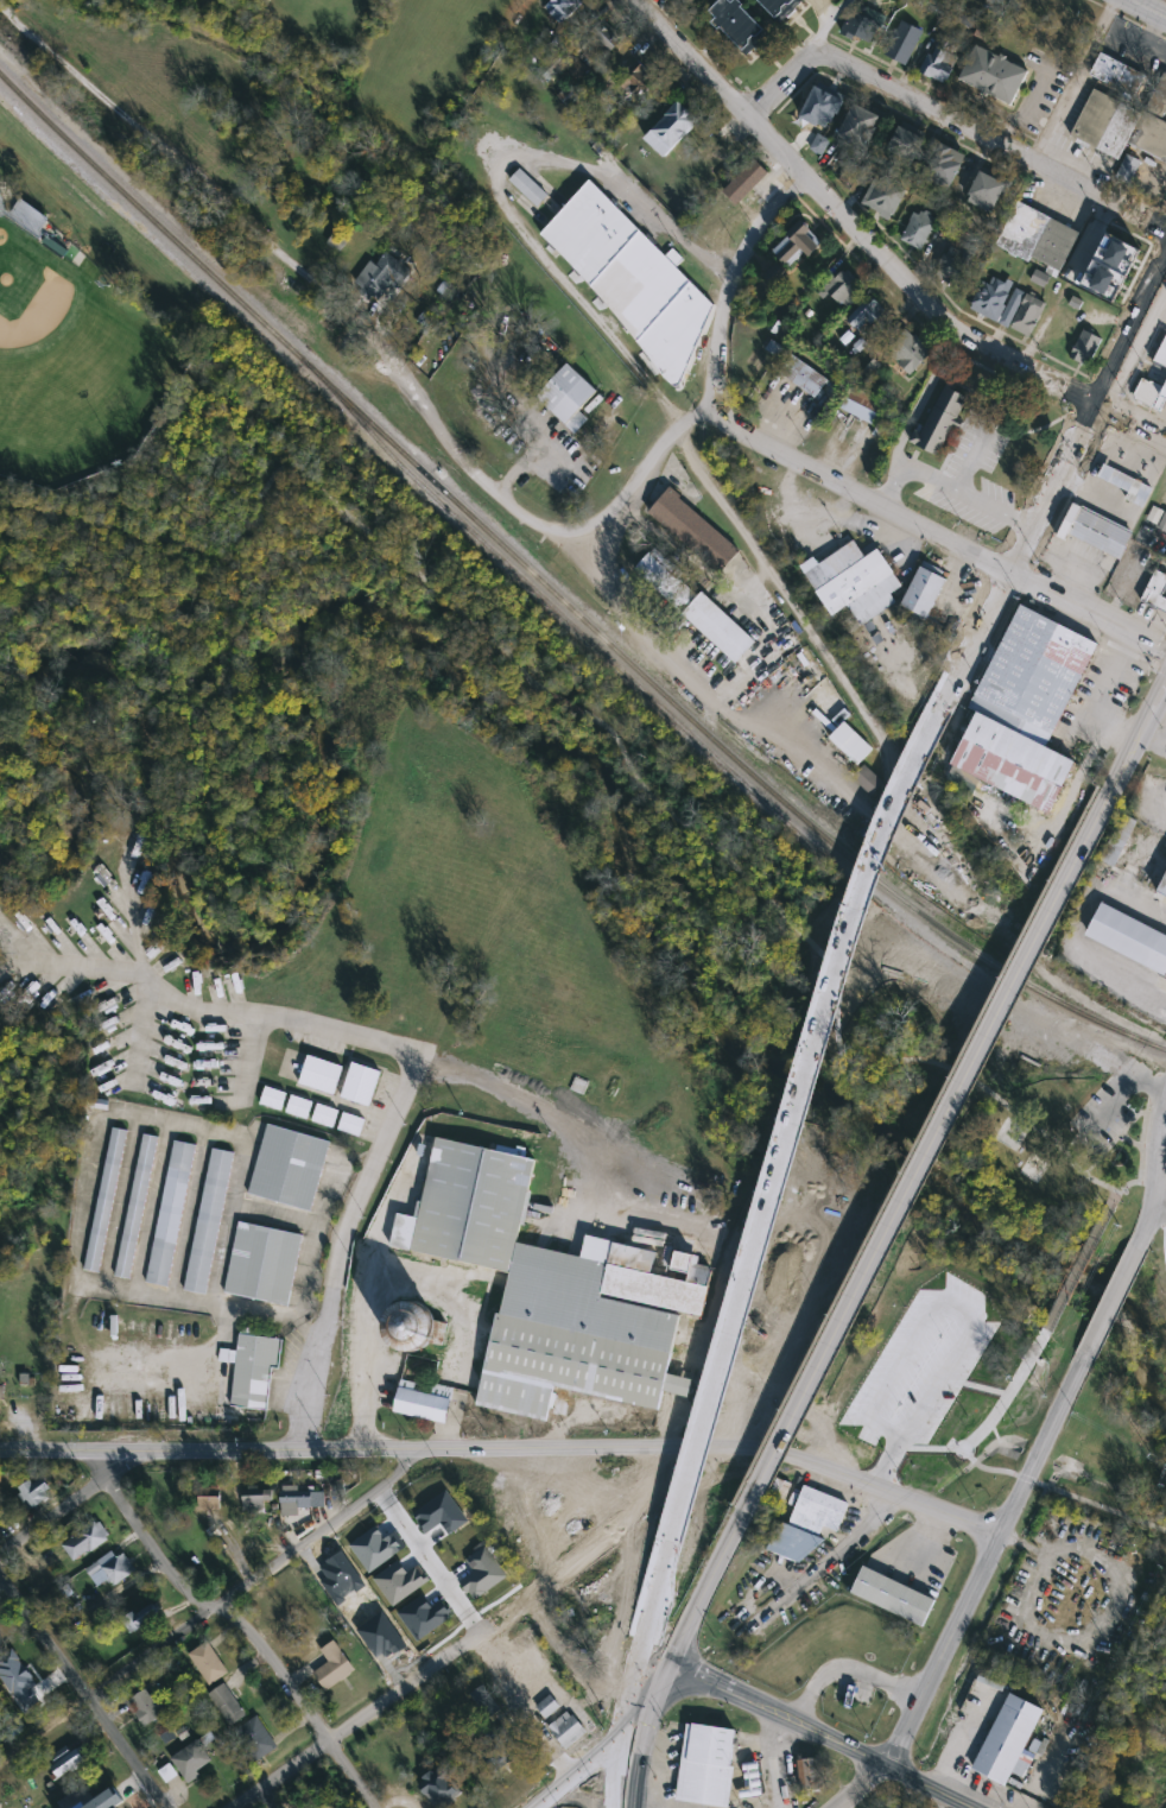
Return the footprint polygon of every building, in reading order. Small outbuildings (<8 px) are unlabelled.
[(564,25),(584,5),(579,0),(553,0),(546,7),(564,25)] [(766,34),(739,7),(741,5),(736,0),(729,0),(728,1),(727,0),(714,0),(703,10),(710,18),(705,23),(712,31),(716,29),(743,57),(766,34)] [(799,4),(795,0),(750,0),(775,26),(799,4)] [(981,11),(986,0),(1011,0),(1001,20),(981,11)] [(870,44),(883,15),(856,2),(838,34),(851,40),(854,36),(870,44)] [(900,21),(883,55),(907,67),(924,33),(900,21)] [(625,43),(603,23),(582,44),(591,53),(603,43),(615,53),(625,43)] [(957,46),(940,38),(931,56),(927,53),(918,72),(944,88),(959,58),(952,55),(957,46)] [(974,45),(957,80),(1013,108),(1029,74),(974,45)] [(1146,76),(1135,99),(1090,76),(1101,53),(1146,76)] [(651,68),(641,61),(620,84),(629,93),(638,83),(649,93),(658,83),(646,74),(651,68)] [(1145,109),(1162,119),(1165,112),(1165,75),(1164,74),(1145,109)] [(844,103),(830,133),(798,118),(812,88),(844,103)] [(1120,102),(1094,89),(1070,134),(1096,147),(1120,102)] [(666,157),(645,138),(678,101),(699,121),(666,157)] [(1142,113),(1119,160),(1095,148),(1096,147),(1120,102),(1142,113)] [(851,105),(835,137),(863,152),(881,120),(851,105)] [(1145,110),(1165,121),(1165,166),(1127,145),(1145,110)] [(925,140),(908,170),(887,159),(891,153),(882,150),(895,125),(925,140)] [(812,140),(807,150),(823,157),(828,147),(812,140)] [(967,157),(949,191),(924,178),(942,144),(967,157)] [(1127,152),(1116,175),(1132,182),(1142,159),(1127,152)] [(768,173),(735,207),(721,191),(753,158),(768,173)] [(848,160),(839,179),(851,185),(861,166),(848,160)] [(511,181),(521,169),(549,195),(538,207),(511,181)] [(1006,185),(990,215),(963,200),(978,171),(1006,185)] [(877,176),(862,204),(893,220),(908,191),(877,176)] [(540,234),(591,289),(639,343),(665,379),(673,387),(682,386),(716,305),(695,284),(678,267),(686,259),(676,249),(668,257),(642,232),(591,181),(540,234)] [(11,215),(23,198),(51,217),(39,235),(11,215)] [(1059,278),(1082,235),(1020,202),(997,246),(1059,278)] [(938,220),(921,210),(919,215),(913,213),(899,240),(921,252),(938,220)] [(805,259),(817,247),(805,236),(809,232),(798,221),(781,236),(784,239),(769,252),(774,255),(772,258),(781,266),(784,264),(790,268),(803,255),(805,259)] [(1105,232),(1078,285),(1111,302),(1139,248),(1105,232)] [(978,255),(962,289),(934,276),(950,245),(964,252),(965,249),(978,255)] [(372,261),(376,265),(386,252),(413,272),(401,289),(393,283),(379,302),(355,284),(372,261)] [(843,270),(834,279),(830,276),(813,292),(822,301),(826,296),(838,308),(858,286),(843,270)] [(1013,286),(1003,305),(1006,306),(999,323),(969,309),(983,280),(993,286),(996,278),(1013,286)] [(1027,295),(1010,325),(1031,336),(1047,304),(1027,295)] [(857,333),(869,321),(873,324),(886,311),(870,296),(845,321),(857,333)] [(905,329),(886,349),(911,374),(930,354),(905,329)] [(1103,340),(1089,368),(1069,359),(1083,330),(1103,340)] [(1152,359),(1165,366),(1165,331),(1152,359)] [(815,399),(826,381),(790,354),(777,372),(815,399)] [(566,360),(536,392),(575,430),(588,417),(579,409),(597,390),(566,360)] [(1160,386),(1151,405),(1161,410),(1165,400),(1165,375),(1160,386)] [(1160,386),(1141,377),(1133,394),(1134,402),(1148,409),(1151,405),(1160,386)] [(946,383),(919,434),(914,431),(908,443),(937,457),(951,428),(958,431),(963,422),(956,418),(967,398),(955,392),(957,387),(946,383)] [(873,426),(885,403),(853,386),(839,409),(873,426)] [(1103,464),(1096,478),(1127,493),(1124,499),(1143,508),(1154,489),(1103,464)] [(649,513),(671,487),(684,497),(682,499),(740,550),(721,575),(649,513)] [(1071,504),(1053,538),(1062,542),(1066,533),(1117,561),(1133,533),(1082,506),(1081,508),(1071,504)] [(1158,523),(1164,508),(1153,504),(1146,517),(1158,523)] [(1157,526),(1165,531),(1165,509),(1165,508),(1157,526)] [(877,548),(902,583),(889,593),(894,599),(854,627),(842,609),(834,615),(816,592),(818,589),(805,571),(849,539),(862,558),(877,548)] [(634,570),(734,664),(756,640),(655,546),(634,570)] [(899,603),(925,617),(944,577),(918,564),(899,603)] [(1141,600),(1165,613),(1165,599),(1160,596),(1165,584),(1165,576),(1155,571),(1141,600)] [(974,709),(948,761),(1066,821),(1091,770),(1044,746),(1096,643),(1018,602),(965,706),(974,709)] [(844,722),(830,738),(858,766),(873,750),(844,722)] [(866,765),(855,778),(875,796),(886,783),(866,765)] [(1154,886),(1165,863),(1165,892),(1154,886)] [(1105,902),(1088,936),(1165,977),(1165,933),(1105,902)] [(309,1055),(299,1083),(334,1095),(343,1067),(309,1055)] [(354,1063),(342,1098),(369,1106),(381,1071),(354,1063)] [(265,1087),(260,1104),(281,1111),(286,1094),(265,1087)] [(291,1096),(286,1113),(308,1120),(312,1102),(291,1096)] [(317,1105),(312,1121),(334,1129),(338,1111),(317,1105)] [(343,1113),(337,1130),(359,1137),(365,1120),(343,1113)] [(270,1124),(249,1194),(311,1212),(332,1142),(270,1124)] [(114,1129),(84,1271),(99,1273),(128,1132),(114,1129)] [(438,1132),(412,1246),(512,1269),(518,1239),(538,1156),(438,1132)] [(146,1136),(116,1277),(131,1279),(160,1138),(146,1136)] [(177,1142),(146,1283),(167,1288),(198,1145),(177,1142)] [(215,1149),(184,1291),(205,1296),(236,1153),(215,1149)] [(240,1222),(224,1294),(287,1306),(303,1237),(240,1222)] [(518,1239),(584,1254),(610,1260),(602,1294),(682,1311),(668,1371),(693,1377),(690,1393),(664,1387),(659,1408),(555,1384),(547,1420),(476,1403),(498,1309),(502,1310),(512,1269),(518,1239)] [(399,1300),(392,1306),(387,1313),(385,1322),(385,1330),(388,1339),(395,1346),(401,1349),(411,1351),(419,1349),(427,1345),(433,1338),(436,1332),(437,1322),(435,1314),(430,1306),(423,1301),(413,1298),(405,1298),(399,1300)] [(221,1349),(218,1363),(235,1365),(230,1405),(267,1410),(272,1368),(280,1368),(284,1340),(256,1338),(258,1329),(241,1327),(239,1352),(221,1349)] [(394,1410),(400,1385),(451,1397),(446,1422),(394,1410)] [(904,1431),(851,1411),(851,1410),(823,1399),(819,1411),(849,1422),(845,1434),(895,1453),(904,1431)] [(36,1512),(18,1497),(38,1475),(55,1490),(36,1512)] [(805,1486),(791,1524),(786,1523),(767,1551),(803,1563),(828,1541),(820,1538),(825,1526),(837,1532),(849,1504),(805,1486)] [(271,1517),(245,1517),(245,1491),(271,1491),(271,1517)] [(300,1516),(281,1516),(281,1491),(324,1491),(324,1509),(300,1509),(300,1516)] [(201,1497),(224,1497),(224,1511),(201,1511),(201,1497)] [(63,1544),(100,1519),(112,1538),(75,1562),(63,1544)] [(100,1587),(87,1572),(118,1549),(135,1572),(115,1587),(109,1580),(100,1587)] [(864,1566),(851,1592),(924,1627),(937,1600),(864,1566)] [(122,1618),(158,1604),(164,1618),(129,1632),(122,1618)] [(189,1656),(209,1642),(230,1673),(209,1686),(189,1656)] [(330,1662),(322,1652),(335,1642),(357,1669),(328,1693),(313,1675),(330,1662)] [(210,1695),(226,1683),(248,1714),(233,1726),(210,1695)] [(470,1695),(483,1686),(500,1711),(487,1720),(470,1695)] [(129,1700),(150,1689),(165,1715),(145,1727),(129,1700)] [(1007,1689),(969,1765),(1002,1782),(1041,1706),(1007,1689)] [(550,1692),(560,1705),(545,1717),(536,1703),(550,1692)] [(566,1746),(587,1731),(572,1712),(570,1713),(566,1708),(549,1722),(566,1746)] [(280,1746),(259,1762),(236,1732),(258,1717),(280,1746)] [(678,1801),(724,1807),(732,1807),(739,1769),(735,1768),(741,1730),(697,1724),(697,1725),(690,1724),(678,1801)] [(492,1774),(473,1744),(496,1730),(515,1758),(492,1774)] [(173,1763),(196,1740),(215,1760),(192,1782),(173,1763)] [(89,1763),(58,1777),(51,1762),(82,1747),(89,1763)] [(823,1757),(828,1787),(805,1790),(800,1760),(823,1757)] [(465,1791),(448,1807),(438,1807),(418,1787),(441,1764),(465,1791)] [(129,1802),(122,1807),(83,1807),(118,1784),(129,1802)]
